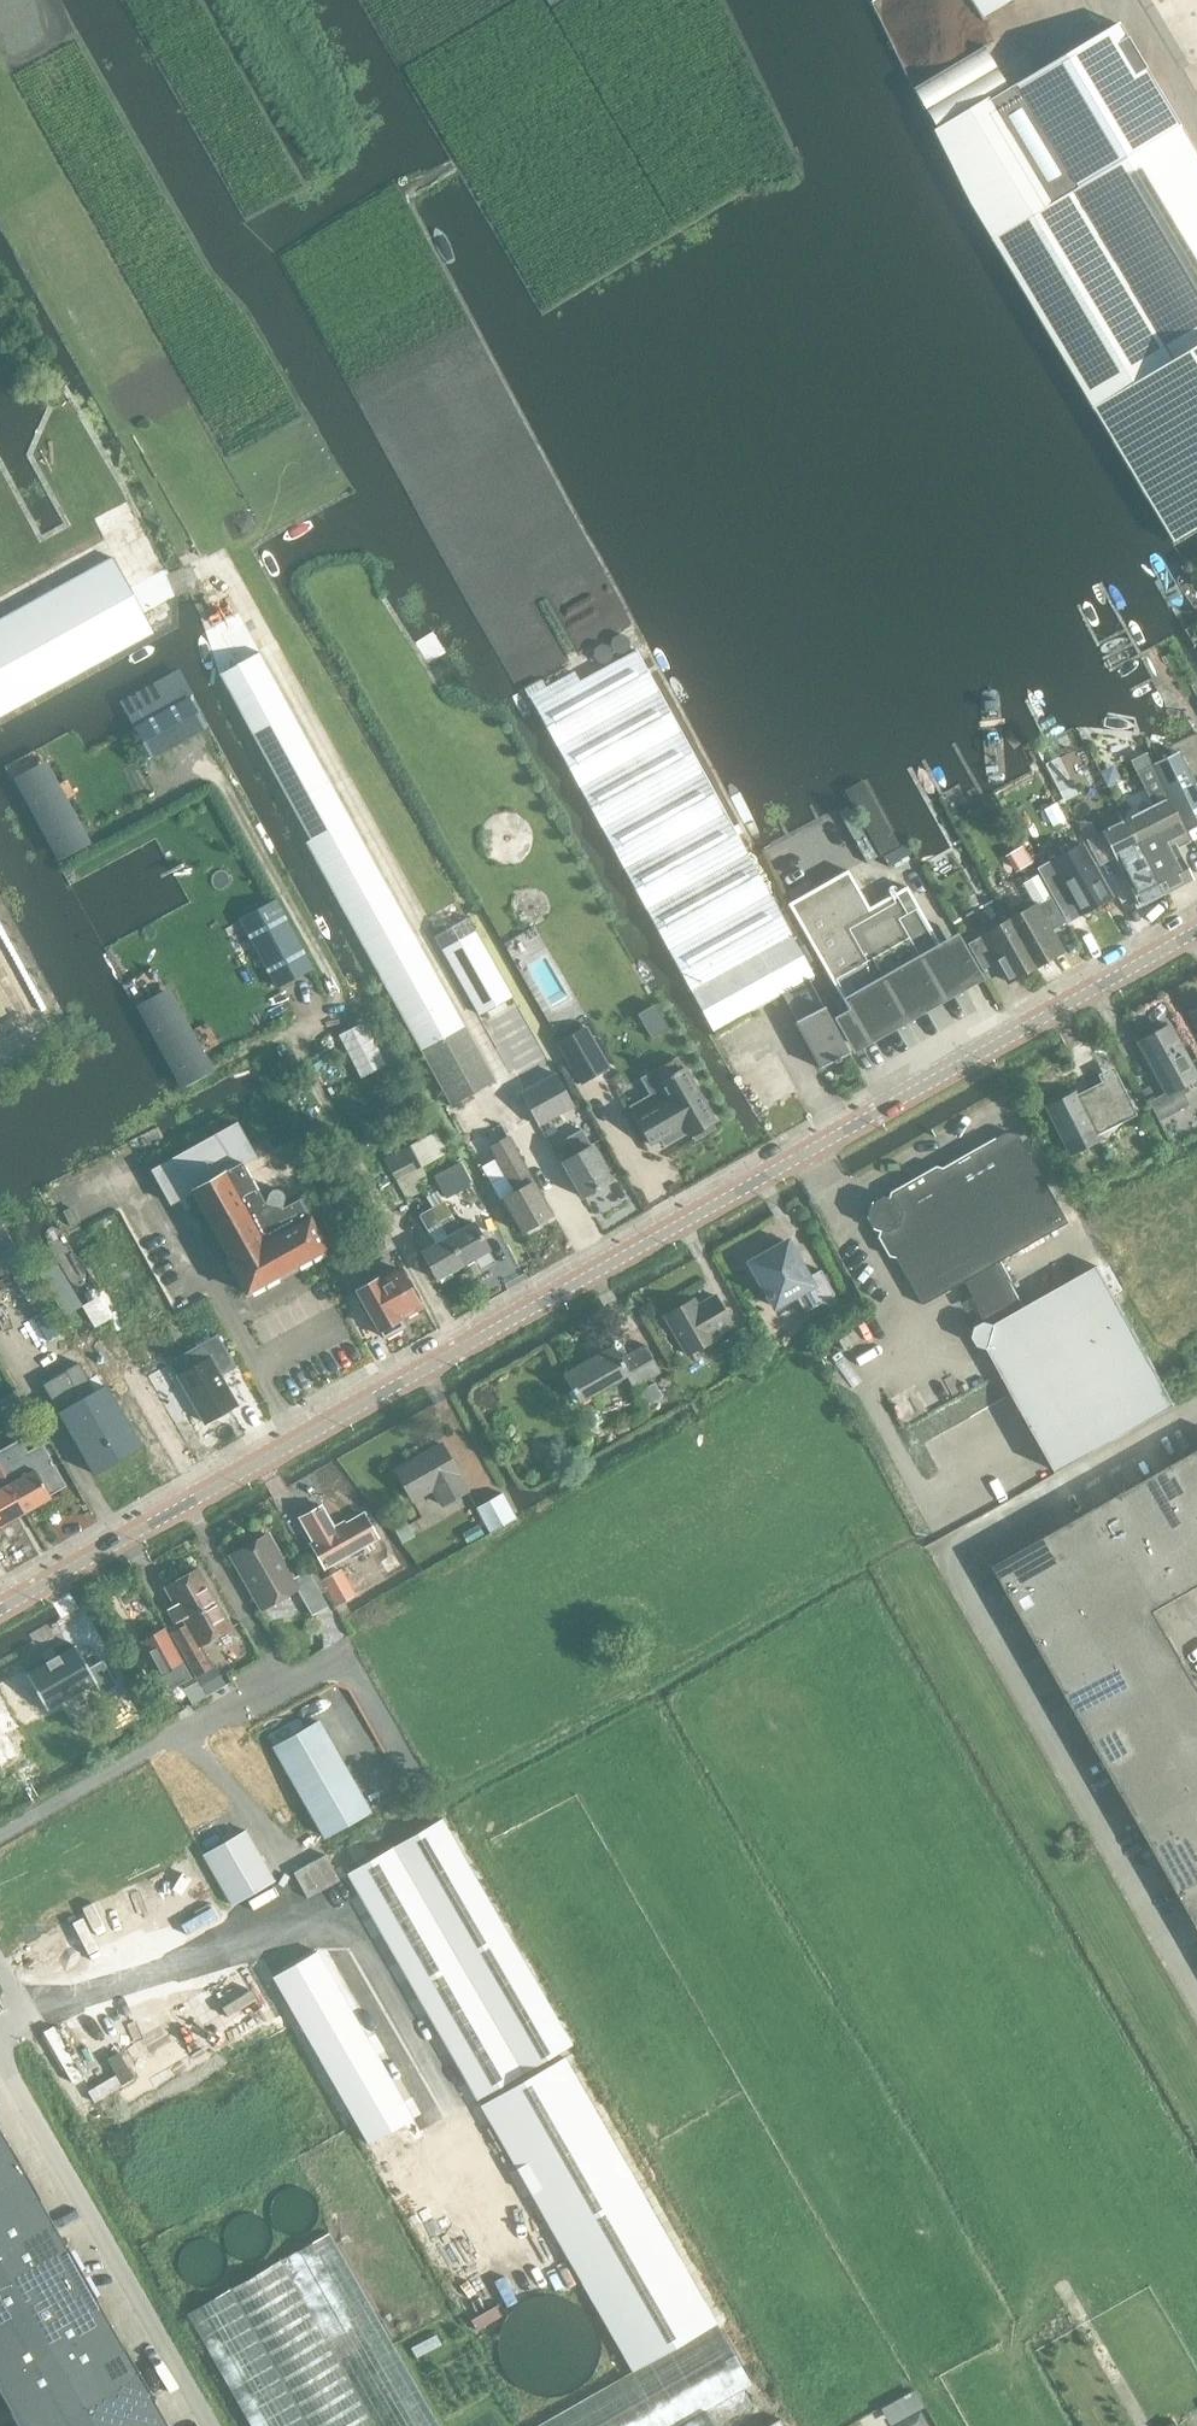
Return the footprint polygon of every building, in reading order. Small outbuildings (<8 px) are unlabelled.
[(979,13),(1007,0),(972,0),(979,13)] [(1071,191),(1011,89),(937,137),(965,202),(990,238),(1071,191)] [(1071,191),(1172,361),(1196,346),(1196,156),(1179,127),(1166,135),(1149,104),(1085,141),(1103,172),(1071,191)] [(1170,359),(1071,191),(990,238),(1089,407),(1170,359)] [(1196,524),(1196,346),(1172,361),(1092,409),(1172,539),(1196,524)] [(153,633),(111,558),(0,619),(0,718),(153,633)] [(495,1081),(259,651),(238,613),(209,630),(229,668),(218,674),(309,839),(305,842),(451,1106),(495,1081)] [(527,696),(690,991),(791,935),(634,650),(579,681),(567,665),(525,689),(529,695),(527,696)] [(188,699),(135,728),(151,756),(204,727),(188,699)] [(1168,797),(1184,828),(1196,823),(1196,793),(1177,753),(1152,765),(1168,797)] [(1058,756),(1044,763),(1063,801),(1077,794),(1058,756)] [(1113,764),(1099,771),(1108,788),(1116,784),(1113,780),(1120,776),(1113,764)] [(1136,772),(1153,806),(1124,821),(1162,894),(1192,879),(1181,859),(1176,861),(1169,849),(1187,840),(1188,842),(1190,841),(1151,765),(1136,772)] [(922,860),(944,849),(908,783),(887,795),(922,860)] [(1126,872),(1123,873),(1140,906),(1162,894),(1124,821),(1102,832),(1115,857),(1117,855),(1126,872)] [(1081,844),(1049,862),(1079,915),(1111,898),(1081,844)] [(957,933),(939,943),(914,899),(907,886),(868,907),(847,870),(788,903),(848,1010),(839,1016),(837,1016),(831,1020),(850,1054),(983,979),(957,933)] [(1050,896),(1037,873),(1022,882),(1035,904),(1050,896)] [(1050,897),(1008,920),(1035,967),(1062,951),(1050,931),(1065,923),(1050,897)] [(275,900),(240,919),(277,987),(311,968),(275,900)] [(10,1028),(49,1008),(0,912),(0,1029),(10,1028)] [(519,1088),(553,1069),(467,918),(433,936),(519,1088)] [(1008,982),(1035,967),(1008,920),(967,944),(982,970),(996,961),(1008,982)] [(690,991),(712,1031),(813,975),(791,935),(690,991)] [(173,983),(139,1000),(181,1086),(216,1069),(173,983)] [(650,1039),(668,1029),(653,1004),(636,1015),(650,1039)] [(795,1021),(800,1030),(820,1068),(833,1060),(834,1062),(839,1060),(838,1058),(848,1052),(823,1006),(795,1021)] [(1196,1028),(1196,1008),(1189,1012),(1196,1028)] [(362,1075),(390,1061),(367,1017),(340,1031),(362,1075)] [(1196,1078),(1196,1077),(1168,1024),(1136,1041),(1166,1095),(1196,1078)] [(586,1027),(558,1043),(581,1082),(608,1066),(586,1027)] [(765,1035),(729,1055),(749,1093),(756,1089),(768,1110),(799,1093),(780,1057),(778,1059),(765,1035)] [(1074,1092),(1045,1106),(1068,1152),(1093,1140),(1090,1135),(1134,1113),(1111,1066),(1098,1072),(1102,1083),(1076,1095),(1074,1092)] [(674,1075),(673,1073),(671,1074),(668,1076),(669,1077),(659,1083),(668,1100),(635,1119),(650,1144),(660,1138),(664,1145),(687,1132),(689,1135),(711,1122),(714,1121),(684,1069),(674,1075)] [(520,1094),(538,1124),(572,1105),(555,1073),(520,1094)] [(480,1134),(514,1192),(502,1198),(522,1232),(551,1216),(499,1123),(480,1134)] [(283,1198),(283,1195),(282,1193),(280,1190),(276,1188),(271,1189),(268,1191),(267,1194),(264,1203),(242,1163),(254,1156),(236,1124),(174,1158),(229,1259),(227,1260),(245,1293),(326,1248),(293,1192),(283,1198)] [(581,1197),(606,1183),(611,1180),(590,1143),(581,1128),(565,1138),(574,1153),(560,1160),(581,1197)] [(383,1159),(406,1200),(421,1191),(416,1181),(425,1175),(421,1167),(447,1152),(436,1131),(383,1159)] [(874,1229),(880,1230),(922,1305),(1067,1223),(1019,1138),(1016,1135),(1013,1133),(1010,1133),(1007,1133),(1003,1134),(898,1192),(895,1202),(882,1198),(871,1204),(867,1217),(874,1229)] [(462,1164),(433,1178),(445,1200),(474,1186),(462,1164)] [(363,1181),(385,1220),(402,1211),(380,1172),(363,1181)] [(439,1223),(452,1216),(443,1200),(430,1207),(439,1223)] [(439,1223),(430,1207),(417,1215),(426,1230),(439,1223)] [(478,1216),(494,1245),(504,1239),(488,1211),(478,1216)] [(445,1236),(462,1265),(488,1250),(471,1220),(445,1236)] [(22,1262),(0,1225),(0,1276),(22,1262)] [(392,1246),(382,1229),(367,1238),(376,1255),(392,1246)] [(445,1236),(419,1251),(436,1280),(462,1265),(445,1236)] [(749,1262),(774,1306),(795,1295),(804,1312),(834,1295),(820,1269),(807,1277),(787,1241),(749,1262)] [(1058,1472),(1176,1405),(1098,1266),(996,1324),(985,1322),(977,1326),(974,1337),(979,1345),(988,1348),(1003,1374),(1058,1472)] [(397,1268),(357,1291),(383,1337),(403,1325),(399,1318),(419,1307),(397,1268)] [(692,1299),(665,1314),(688,1355),(715,1339),(712,1334),(731,1323),(715,1295),(697,1306),(692,1299)] [(199,1344),(168,1362),(175,1374),(205,1426),(240,1406),(222,1375),(237,1366),(218,1333),(199,1344)] [(643,1345),(620,1358),(613,1346),(562,1374),(572,1390),(568,1392),(573,1402),(577,1400),(579,1403),(626,1377),(633,1388),(660,1374),(643,1345)] [(65,1371),(116,1460),(138,1447),(104,1388),(88,1397),(82,1385),(88,1382),(77,1364),(65,1371)] [(59,1414),(93,1473),(116,1460),(65,1371),(52,1379),(62,1396),(68,1393),(75,1405),(59,1414)] [(644,1406),(662,1396),(654,1383),(635,1393),(644,1406)] [(459,1475),(460,1475),(441,1443),(423,1453),(424,1456),(417,1460),(415,1458),(394,1470),(413,1502),(431,1492),(441,1509),(468,1492),(459,1475)] [(23,1512),(50,1498),(33,1469),(18,1478),(5,1455),(4,1456),(0,1448),(0,1472),(23,1512)] [(995,1566),(1196,1922),(1196,1683),(1156,1611),(1196,1587),(1196,1451),(995,1566)] [(23,1512),(0,1472),(0,1525),(23,1512)] [(490,1532),(515,1518),(501,1492),(475,1507),(490,1532)] [(325,1569),(378,1540),(363,1513),(335,1530),(321,1505),(299,1516),(313,1541),(310,1543),(325,1569)] [(478,1524),(461,1533),(467,1543),(484,1534),(478,1524)] [(310,1616),(326,1607),(306,1570),(291,1578),(266,1534),(229,1555),(261,1611),(296,1591),(310,1616)] [(200,1647),(231,1629),(197,1569),(163,1587),(184,1625),(170,1633),(194,1676),(195,1676),(211,1667),(200,1647)] [(321,1581),(335,1607),(352,1597),(338,1572),(321,1581)] [(163,1629),(141,1642),(167,1687),(189,1674),(163,1629)] [(27,1672),(26,1673),(47,1711),(49,1710),(48,1708),(94,1682),(102,1694),(117,1685),(103,1660),(89,1668),(76,1645),(74,1646),(75,1647),(28,1674),(27,1672)] [(211,1667),(195,1676),(207,1696),(225,1686),(213,1666),(211,1667)] [(317,1827),(323,1837),(370,1810),(319,1721),(272,1747),(317,1827)] [(12,1753),(0,1732),(0,1760),(12,1753)] [(475,2099),(571,2044),(441,1819),(345,1875),(475,2099)] [(273,1881),(244,1830),(204,1853),(233,1904),(273,1881)] [(312,1898),(324,1928),(357,1915),(346,1885),(312,1898)] [(368,2142),(412,2118),(288,1901),(244,1926),(368,2142)] [(269,2127),(211,2159),(173,2092),(156,2062),(113,2087),(73,2016),(30,2040),(150,2249),(251,2425),(439,2425),(269,2127)] [(715,2425),(751,2405),(743,2390),(751,2385),(564,2057),(480,2105),(632,2371),(535,2425),(715,2425)] [(12,2412),(11,2412),(19,2425),(169,2425),(168,2424),(154,2399),(155,2399),(126,2347),(125,2348),(111,2323),(97,2299),(98,2298),(69,2247),(68,2246),(67,2247),(40,2198),(41,2198),(12,2147),(11,2146),(10,2146),(0,2128),(0,2391),(12,2412)] [(585,2347),(586,2338),(585,2328),(582,2321),(579,2315),(574,2308),(566,2302),(558,2298),(549,2296),(543,2295),(537,2296),(527,2298),(519,2302),(513,2307),(508,2314),(504,2321),(501,2328),(500,2337),(501,2346),(503,2353),(506,2360),(511,2367),(518,2373),(525,2377),(532,2380),(540,2381),(547,2381),(557,2379),(565,2375),(572,2370),(578,2363),(582,2355),(585,2347)] [(907,2415),(913,2425),(927,2425),(933,2423),(924,2406),(907,2415)]
